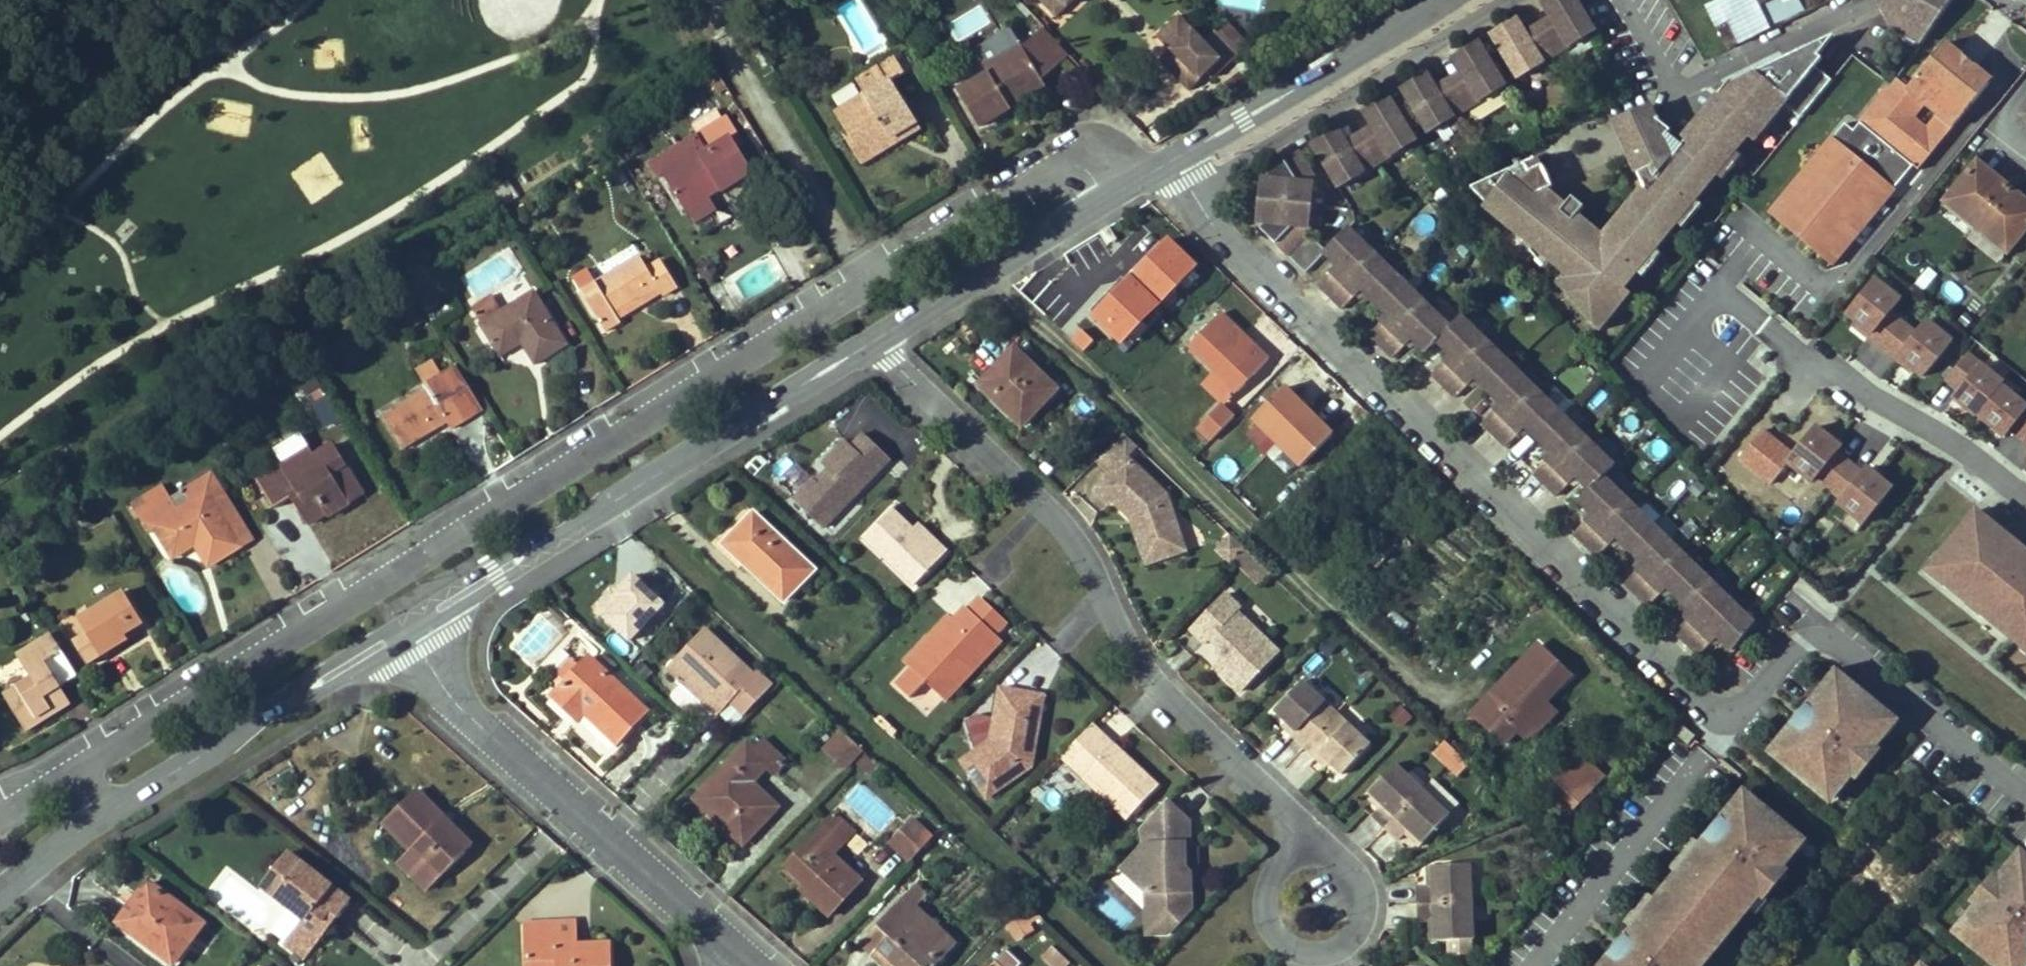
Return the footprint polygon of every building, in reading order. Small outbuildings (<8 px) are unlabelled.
[(1056,14),(1072,0),(1043,0),(1056,14)] [(1215,5),(1260,11),(1261,0),(1216,0),(1215,5)] [(1557,60),(1596,36),(1574,0),(1554,0),(1540,9),(1548,22),(1523,37),(1515,23),(1499,32),(1504,39),(1495,45),(1518,83),(1557,60)] [(1730,48),(1745,40),(1727,0),(1719,0),(1710,4),(1730,48)] [(1745,40),(1770,28),(1757,0),(1727,0),(1745,40)] [(1770,28),(1804,12),(1798,0),(1757,0),(1770,28)] [(1882,2),(1887,12),(1915,0),(1881,0),(1882,2)] [(1887,12),(1894,26),(1898,29),(1922,0),(1915,0),(1887,12)] [(1921,44),(1953,0),(1922,0),(1898,29),(1921,44)] [(1039,80),(1067,55),(1043,28),(1022,49),(997,64),(987,70),(990,75),(959,93),(979,128),(1044,87),(1039,80)] [(1226,29),(1217,37),(1234,55),(1243,47),(1226,29)] [(1504,39),(1499,32),(1490,38),(1495,45),(1504,39)] [(1226,63),(1235,56),(1234,55),(1217,37),(1214,33),(1205,41),(1226,63)] [(1697,199),(1706,187),(1718,172),(1727,161),(1736,150),(1750,134),(1757,139),(1785,104),(1790,98),(1798,104),(1805,96),(1813,103),(1833,79),(1816,67),(1824,58),(1820,56),(1833,40),(1829,37),(1779,60),(1775,66),(1765,77),(1759,73),(1745,88),(1738,84),(1735,87),(1731,84),(1721,96),(1725,99),(1709,122),(1704,117),(1679,148),(1672,156),(1660,135),(1667,134),(1669,131),(1649,114),(1652,107),(1649,104),(1613,121),(1644,187),(1643,189),(1649,192),(1629,217),(1623,213),(1603,236),(1596,246),(1579,232),(1582,228),(1547,199),(1543,203),(1536,197),(1539,190),(1548,187),(1554,183),(1539,154),(1520,163),(1471,188),(1507,225),(1527,242),(1539,251),(1551,262),(1567,274),(1560,282),(1603,326),(1631,292),(1624,287),(1637,270),(1647,259),(1655,248),(1670,230),(1678,220),(1697,199)] [(1213,77),(1226,63),(1205,41),(1191,53),(1213,77)] [(1894,80),(1891,85),(1859,124),(1875,137),(1888,135),(1891,159),(1903,158),(1913,166),(1918,171),(1938,147),(1935,135),(1947,136),(1991,81),(1944,44),(1906,89),(1894,80)] [(987,45),(976,51),(987,70),(997,64),(987,45)] [(1470,60),(1482,53),(1478,46),(1466,53),(1470,60)] [(1466,114),(1505,91),(1482,53),(1470,60),(1466,53),(1449,62),(1458,76),(1435,91),(1427,77),(1412,86),(1415,94),(1406,101),(1428,137),(1466,114)] [(902,73),(893,56),(876,67),(886,83),(863,97),(836,113),(847,132),(841,135),(854,156),(870,147),(876,155),(895,144),(891,137),(916,123),(891,80),(902,73)] [(1735,87),(1738,84),(1745,88),(1759,73),(1765,77),(1775,66),(1773,64),(1732,80),(1728,80),(1716,94),(1718,100),(1704,117),(1709,122),(1725,99),(1721,96),(1731,84),(1735,87)] [(886,83),(876,67),(854,80),(863,97),(886,83)] [(1415,94),(1412,86),(1401,93),(1406,101),(1415,94)] [(1785,104),(1802,117),(1813,103),(1805,96),(1798,104),(1790,98),(1785,104)] [(1374,110),(1380,117),(1394,108),(1390,100),(1374,110)] [(1409,149),(1416,145),(1394,108),(1380,117),(1409,149)] [(1317,155),(1340,192),(1377,168),(1409,149),(1380,117),(1374,110),(1362,118),(1369,131),(1347,145),(1339,132),(1321,143),(1325,149),(1317,155)] [(700,156),(732,137),(723,121),(690,140),(698,153),(700,156)] [(920,129),(916,123),(891,137),(895,144),(920,129)] [(1845,124),(1777,207),(1807,231),(1802,238),(1828,260),(1889,186),(1894,190),(1913,166),(1903,158),(1891,159),(1888,135),(1875,137),(1859,124),(1853,131),(1845,124)] [(1672,156),(1679,148),(1665,136),(1667,134),(1660,135),(1672,156)] [(1935,135),(1938,147),(1947,136),(1935,135)] [(722,191),(754,172),(732,137),(700,156),(698,153),(664,174),(684,206),(718,185),(722,191)] [(1321,143),(1314,148),(1317,155),(1325,149),(1321,143)] [(876,155),(870,147),(854,156),(860,165),(876,155)] [(1734,167),(1743,156),(1736,150),(1727,161),(1734,167)] [(1723,596),(1704,577),(1685,559),(1692,551),(1685,544),(1679,539),(1672,547),(1653,528),(1635,510),(1642,503),(1635,496),(1628,489),(1622,497),(1603,478),(1612,468),(1593,449),(1599,442),(1593,436),(1588,431),(1581,437),(1563,420),(1543,401),(1550,394),(1544,388),(1539,383),(1531,390),(1511,371),(1492,352),(1498,345),(1493,339),(1485,332),(1479,339),(1461,321),(1451,331),(1432,311),(1439,304),(1431,298),(1426,292),(1419,299),(1401,281),(1383,263),(1389,256),(1381,248),(1376,243),(1369,250),(1349,231),(1328,252),(1313,236),(1314,209),(1316,182),(1304,164),(1300,157),(1266,177),(1271,186),(1269,229),(1269,231),(1265,235),(1309,277),(1326,260),(1340,273),(1323,291),(1347,315),(1364,296),(1389,322),(1372,339),(1397,362),(1413,346),(1426,359),(1436,349),(1450,362),(1432,382),(1455,405),(1473,385),(1500,410),(1480,430),(1504,454),(1525,434),(1550,458),(1531,479),(1556,504),(1575,483),(1588,495),(1576,507),(1590,520),(1575,537),(1599,560),(1615,544),(1641,570),(1625,586),(1650,609),(1666,593),(1692,618),(1676,635),(1700,658),(1715,641),(1730,655),(1752,625),(1737,610),(1743,602),(1735,594),(1730,589),(1723,596)] [(1718,172),(1725,178),(1734,167),(1727,161),(1718,172)] [(1991,182),(1995,177),(1978,163),(1974,168),(1991,182)] [(2022,199),(1995,177),(1991,182),(1974,168),(1946,203),(1977,229),(2009,255),(2025,232),(2025,211),(2018,205),(2022,199)] [(510,181),(495,190),(504,204),(519,196),(510,181)] [(718,185),(684,206),(688,212),(722,191),(718,185)] [(1261,186),(1259,228),(1269,229),(1271,186),(1261,186)] [(1889,186),(1828,260),(1833,264),(1894,190),(1889,186)] [(1596,246),(1603,236),(1575,213),(1564,204),(1551,193),(1548,187),(1539,190),(1536,197),(1543,203),(1547,199),(1582,228),(1579,232),(1596,246)] [(1649,192),(1643,189),(1623,213),(1629,217),(1649,192)] [(1564,204),(1575,213),(1583,203),(1572,194),(1564,204)] [(1697,199),(1678,220),(1685,227),(1703,204),(1697,199)] [(2025,211),(2025,202),(2022,199),(2018,205),(2025,211)] [(1807,231),(1777,207),(1771,213),(1802,238),(1807,231)] [(1539,251),(1527,242),(1524,246),(1534,256),(1539,251)] [(1122,343),(1197,268),(1183,255),(1176,261),(1173,257),(1163,248),(1095,317),(1122,343)] [(1647,259),(1654,264),(1663,253),(1655,248),(1647,259)] [(1179,251),(1173,257),(1176,261),(1183,255),(1179,251)] [(1539,251),(1534,256),(1546,268),(1551,262),(1539,251)] [(659,289),(663,294),(664,297),(678,288),(662,262),(649,270),(641,258),(582,294),(606,333),(621,324),(619,321),(616,316),(659,289)] [(1647,259),(1637,270),(1645,276),(1654,264),(1647,259)] [(1891,309),(1903,295),(1871,271),(1836,317),(1920,380),(1953,337),(1925,315),(1916,328),(1891,309)] [(616,316),(619,321),(663,294),(659,289),(616,316)] [(501,312),(482,323),(499,351),(520,339),(523,344),(536,365),(568,345),(535,291),(501,311),(501,312)] [(472,306),(482,323),(501,312),(501,311),(491,294),(472,306)] [(1180,361),(1207,388),(1219,377),(1172,331),(1160,343),(1180,361)] [(499,351),(503,356),(523,344),(520,339),(499,351)] [(1056,389),(1016,350),(981,386),(1021,425),(1056,389)] [(1964,352),(1934,390),(2025,459),(2025,399),(1964,352)] [(431,357),(414,366),(422,380),(439,371),(431,357)] [(1213,394),(1207,388),(1180,361),(1172,369),(1204,401),(1213,394)] [(465,420),(483,409),(456,365),(425,384),(428,390),(434,399),(447,391),(465,420)] [(1292,473),(1333,430),(1284,383),(1243,426),(1292,473)] [(448,423),(452,429),(465,420),(447,391),(434,399),(428,390),(383,416),(403,449),(448,423)] [(1863,523),(1893,483),(1811,423),(1781,463),(1863,523)] [(1129,453),(1137,445),(1122,431),(1115,438),(1129,453)] [(865,433),(857,441),(882,465),(890,457),(865,433)] [(1115,438),(1095,459),(1110,474),(1126,456),(1129,453),(1115,438)] [(822,527),(882,465),(857,441),(852,446),(845,440),(821,465),(831,475),(822,486),(816,480),(795,502),(822,527)] [(351,504),(332,473),(346,464),(335,444),(316,455),(312,449),(259,482),(275,508),(291,498),(307,525),(328,513),(330,517),(351,504)] [(1110,474),(1099,486),(1130,516),(1134,512),(1148,541),(1178,552),(1187,549),(1169,497),(1126,456),(1110,474)] [(332,473),(351,504),(365,496),(346,464),(332,473)] [(212,474),(184,491),(192,503),(209,492),(241,546),(253,539),(212,474)] [(140,516),(171,497),(164,486),(133,504),(140,516)] [(241,546),(209,492),(192,503),(180,510),(171,497),(140,516),(150,532),(156,528),(170,552),(192,539),(196,547),(208,566),(241,546)] [(1970,506),(1919,570),(2025,653),(2025,549),(1970,506)] [(934,537),(927,544),(910,528),(891,509),(862,539),(911,586),(947,550),(934,537)] [(1134,512),(1130,516),(1147,563),(1178,552),(1148,541),(1134,512)] [(754,513),(727,542),(724,545),(743,563),(784,602),(814,570),(754,513)] [(927,544),(934,537),(917,521),(910,528),(927,544)] [(1215,547),(1229,560),(1242,547),(1228,533),(1215,547)] [(170,552),(175,559),(196,547),(192,539),(170,552)] [(1245,549),(1242,547),(1229,560),(1232,564),(1234,561),(1245,549)] [(608,595),(596,608),(631,641),(665,605),(635,576),(618,593),(613,599),(608,595)] [(613,599),(618,593),(612,587),(606,594),(608,595),(613,599)] [(130,641),(126,636),(144,624),(124,591),(79,619),(88,634),(102,657),(130,641)] [(1221,648),(1228,655),(1223,660),(1217,668),(1242,694),(1281,654),(1238,612),(1242,608),(1227,595),(1193,631),(1207,644),(1212,639),(1221,648)] [(968,611),(995,638),(1005,628),(978,601),(968,611)] [(955,625),(932,649),(893,691),(910,705),(927,686),(939,698),(995,638),(968,611),(955,625)] [(948,619),(925,643),(932,649),(955,625),(948,619)] [(749,681),(764,696),(773,686),(758,672),(754,676),(704,629),(667,670),(680,681),(681,679),(719,715),(729,702),(749,681)] [(88,666),(102,657),(88,634),(74,643),(88,666)] [(61,687),(78,676),(53,635),(20,655),(33,678),(5,695),(27,730),(63,708),(53,691),(61,687)] [(1491,702),(1487,698),(1480,704),(1511,734),(1516,728),(1545,700),(1569,675),(1538,644),(1510,673),(1515,678),(1491,702)] [(1221,648),(1217,653),(1223,660),(1228,655),(1221,648)] [(581,666),(568,680),(553,697),(569,711),(574,705),(583,713),(617,744),(647,711),(589,657),(581,666)] [(574,659),(560,674),(568,680),(581,666),(574,659)] [(1833,665),(1763,751),(1830,806),(1901,720),(1833,665)] [(1515,678),(1510,673),(1487,698),(1491,702),(1515,678)] [(1291,734),(1303,746),(1316,758),(1320,752),(1329,761),(1341,773),(1368,745),(1335,712),(1301,680),(1275,708),(1287,720),(1296,729),(1291,734)] [(729,702),(745,716),(764,696),(749,681),(729,702)] [(53,691),(63,708),(71,704),(61,687),(53,691)] [(998,689),(993,721),(1003,722),(1001,739),(994,747),(989,740),(957,761),(984,799),(1030,767),(1043,697),(998,689)] [(1528,739),(1556,711),(1545,700),(1516,728),(1528,739)] [(1504,741),(1511,734),(1480,704),(1474,711),(1494,732),(1504,741)] [(574,705),(569,711),(578,719),(583,713),(574,705)] [(1494,732),(1474,711),(1463,722),(1484,742),(1494,732)] [(1287,720),(1282,726),(1291,734),(1296,729),(1287,720)] [(1003,722),(993,721),(989,740),(994,747),(1001,739),(1003,722)] [(1157,787),(1092,724),(1061,757),(1126,820),(1157,787)] [(847,734),(842,730),(824,749),(829,753),(847,734)] [(829,753),(846,769),(864,750),(847,734),(829,753)] [(787,761),(763,738),(755,747),(770,762),(765,766),(775,775),(787,761)] [(1470,764),(1445,740),(1435,751),(1459,775),(1470,764)] [(765,766),(770,762),(755,747),(748,741),(695,799),(743,844),(779,807),(751,782),(765,766)] [(1320,752),(1316,758),(1324,766),(1329,761),(1320,752)] [(1565,762),(1593,791),(1603,780),(1575,752),(1565,762)] [(878,777),(885,770),(867,753),(860,761),(878,777)] [(1565,762),(1553,774),(1582,802),(1593,791),(1565,762)] [(1420,847),(1449,817),(1422,790),(1396,765),(1367,795),(1380,807),(1371,817),(1384,830),(1396,842),(1405,832),(1420,847)] [(1566,818),(1582,802),(1553,774),(1538,789),(1566,818)] [(1808,839),(1739,784),(1592,965),(1705,965),(1808,839)] [(410,848),(438,877),(465,851),(438,823),(445,817),(418,790),(385,821),(410,848)] [(1189,824),(1166,801),(1140,829),(1151,840),(1150,846),(1145,846),(1132,859),(1133,880),(1147,893),(1149,934),(1170,933),(1181,923),(1180,910),(1192,909),(1191,890),(1191,875),(1184,876),(1183,847),(1190,841),(1189,824)] [(828,823),(847,841),(856,831),(837,813),(828,823)] [(438,823),(465,851),(472,845),(445,817),(438,823)] [(890,845),(909,863),(931,839),(912,822),(890,845)] [(823,888),(813,900),(829,915),(861,882),(834,856),(847,841),(828,823),(787,866),(808,885),(813,879),(823,888)] [(1191,890),(1200,875),(1199,850),(1190,841),(1183,847),(1184,876),(1191,875),(1191,890)] [(1946,930),(1991,965),(2025,965),(2025,851),(2017,843),(1946,930)] [(399,860),(427,888),(438,877),(410,848),(399,860)] [(317,930),(329,913),(336,919),(349,902),(287,854),(261,888),(303,919),(317,930)] [(1133,880),(1132,859),(1122,870),(1133,880)] [(1433,947),(1475,947),(1474,908),(1473,865),(1433,866),(1432,893),(1420,893),(1420,910),(1420,925),(1433,925),(1433,947)] [(823,888),(813,879),(808,885),(803,890),(813,900),(823,888)] [(141,903),(124,927),(172,964),(202,925),(148,883),(136,899),(141,903)] [(926,895),(915,886),(903,899),(914,909),(926,895)] [(141,903),(136,899),(118,922),(124,927),(141,903)] [(903,899),(862,943),(886,965),(888,965),(892,962),(896,965),(927,965),(934,958),(939,962),(954,946),(914,909),(903,899)] [(1005,922),(1015,939),(1043,924),(1033,906),(1005,922)] [(299,924),(320,940),(336,919),(329,913),(317,930),(303,919),(299,924)] [(608,943),(590,943),(590,951),(576,950),(576,943),(575,922),(524,924),(526,965),(609,965),(608,943)] [(284,943),(305,959),(320,940),(299,924),(284,943)] [(1042,960),(1054,965),(1063,965),(1068,958),(1048,948),(1042,960)] [(939,962),(934,958),(927,965),(936,965),(939,962)] [(1917,958),(1910,965),(1927,965),(1917,958)]
